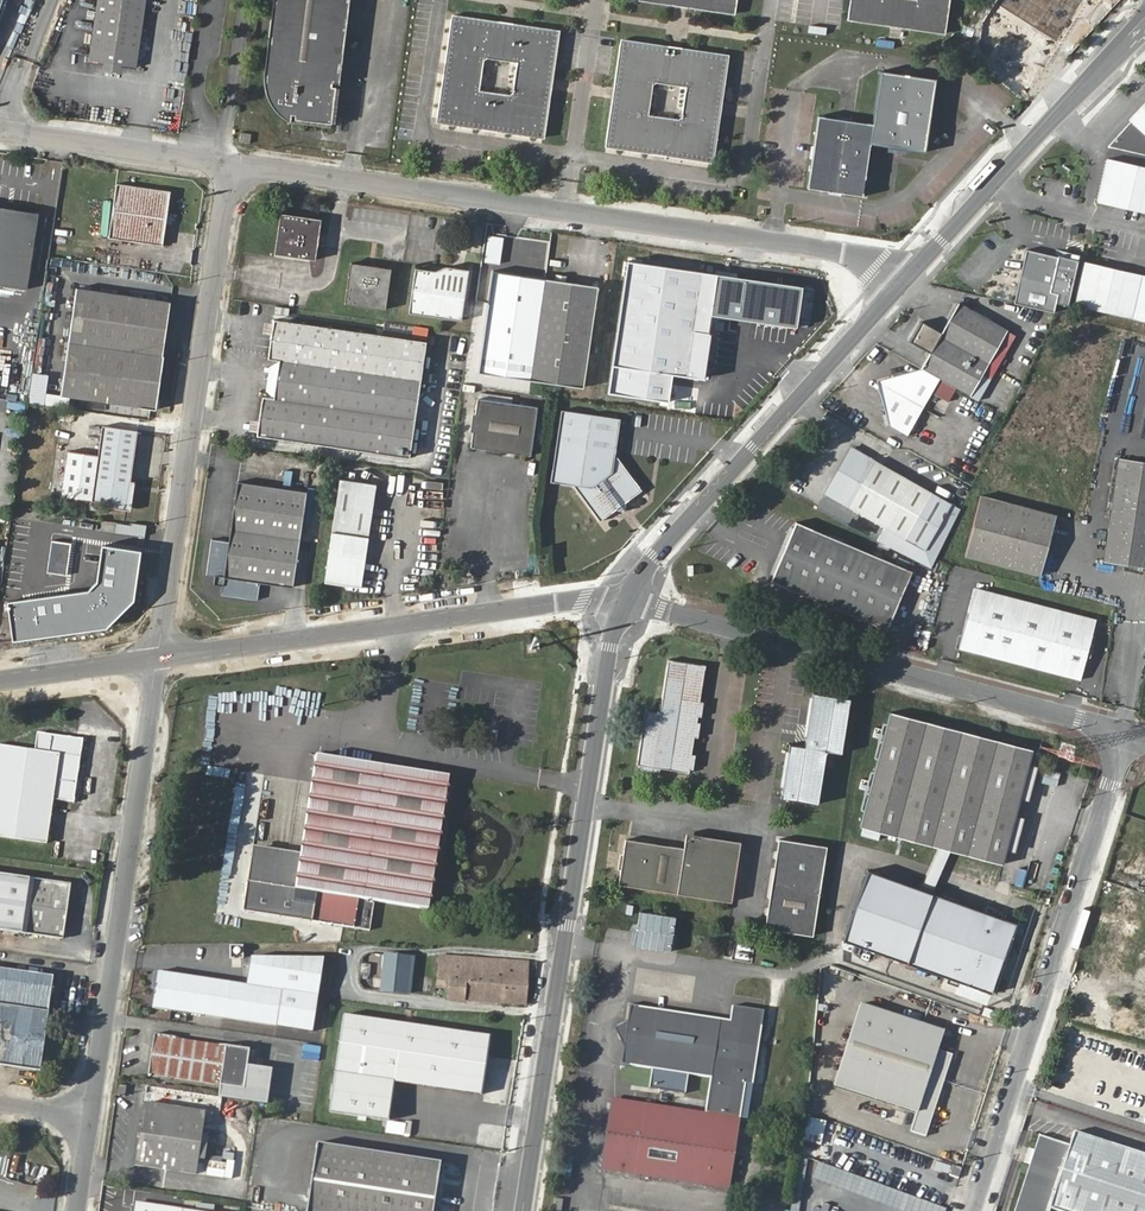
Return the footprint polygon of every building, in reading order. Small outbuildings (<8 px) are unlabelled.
[(94,60),(142,66),(151,0),(103,0),(94,60)] [(333,79),(331,79),(331,73),(339,74),(350,0),(274,0),(264,80),(266,89),(267,94),(269,98),(271,103),(275,107),(280,111),(284,114),(285,108),(292,109),(291,111),(328,116),(333,79)] [(738,12),(740,0),(661,0),(738,12)] [(848,20),(944,35),(949,0),(851,0),(848,20)] [(1086,9),(1084,0),(1009,0),(994,26),(1034,47),(1050,16),(1086,9)] [(455,11),(439,119),(545,135),(562,27),(455,11)] [(624,36),(607,144),(716,161),(732,53),(624,36)] [(934,81),(879,73),(872,124),(869,144),(923,153),(934,81)] [(338,80),(333,79),(328,116),(333,117),(338,80)] [(1130,124),(1108,149),(1144,157),(1144,108),(1130,124)] [(327,121),(328,116),(291,111),(290,116),(327,121)] [(806,189),(861,197),(869,144),(872,124),(817,117),(806,189)] [(242,140),(251,142),(252,132),(243,131),(242,140)] [(1107,161),(1097,205),(1144,216),(1144,170),(1107,161)] [(119,182),(111,235),(163,243),(170,189),(119,182)] [(31,283),(40,210),(0,204),(0,279),(31,283)] [(278,213),(272,252),(313,259),(319,219),(278,213)] [(1027,250),(1015,304),(1055,313),(1059,294),(1051,293),(1059,257),(1027,250)] [(629,365),(644,261),(631,259),(616,363),(611,391),(625,394),(629,365)] [(720,272),(644,261),(629,365),(625,394),(672,401),(676,372),(704,377),(720,272)] [(350,262),(344,302),(382,308),(388,268),(350,262)] [(415,265),(409,310),(461,317),(468,266),(447,263),(435,268),(415,265)] [(1144,324),(1144,279),(1083,264),(1073,307),(1144,324)] [(538,276),(527,274),(496,269),(480,368),(584,384),(599,285),(565,280),(556,278),(538,276)] [(75,280),(60,390),(156,403),(164,349),(162,349),(170,294),(75,280)] [(941,380),(971,396),(1008,331),(959,303),(942,334),(922,323),(911,343),(932,355),(923,370),(941,380)] [(278,356),(273,393),(262,396),(257,432),(409,454),(426,339),(274,316),(269,351),(278,356)] [(941,380),(923,370),(877,382),(889,427),(908,437),(941,380)] [(537,403),(478,395),(471,443),(530,451),(537,403)] [(562,408),(552,482),(576,486),(603,521),(619,508),(628,510),(629,500),(645,488),(618,452),(623,417),(562,408)] [(101,423),(91,497),(127,502),(137,429),(101,423)] [(828,496),(924,552),(950,508),(854,450),(828,496)] [(1109,559),(1144,565),(1144,461),(1124,457),(1109,559)] [(365,584),(379,481),(341,476),(326,579),(365,584)] [(213,536),(208,572),(213,574),(221,583),(220,592),(255,597),(258,580),(290,585),(302,505),(234,494),(228,538),(213,536)] [(983,494),(968,555),(1042,574),(1057,513),(983,494)] [(794,551),(778,585),(886,636),(914,579),(795,523),(783,546),(794,551)] [(31,575),(65,600),(73,590),(77,593),(72,600),(88,612),(105,590),(88,578),(82,585),(79,583),(87,573),(53,548),(31,575)] [(971,589),(957,649),(1078,680),(1092,618),(971,589)] [(647,713),(639,764),(690,772),(707,667),(670,661),(661,715),(647,713)] [(790,742),(782,797),(820,803),(827,750),(841,752),(849,697),(815,691),(806,744),(790,742)] [(888,710),(856,824),(860,824),(1003,863),(1033,749),(888,710)] [(48,843),(51,815),(74,818),(85,739),(36,732),(35,747),(0,742),(0,836),(48,843)] [(347,888),(365,764),(319,757),(304,857),(255,849),(246,911),(341,925),(347,888)] [(452,777),(365,764),(347,888),(341,925),(371,929),(375,903),(432,911),(452,777)] [(622,882),(729,898),(738,839),(696,832),(687,838),(686,845),(628,837),(622,882)] [(814,930),(826,841),(777,835),(765,923),(814,930)] [(871,866),(845,933),(993,989),(1018,921),(871,866)] [(61,936),(69,880),(0,871),(0,928),(61,936)] [(436,982),(447,983),(448,957),(448,953),(443,953),(443,957),(437,956),(436,982)] [(382,955),(380,991),(402,992),(404,957),(382,955)] [(448,957),(447,983),(447,999),(523,1005),(525,962),(448,957)] [(310,1032),(318,960),(245,963),(241,991),(273,996),(269,1027),(305,1031),(310,1032)] [(50,985),(52,973),(0,965),(0,978),(50,985)] [(153,977),(148,1011),(203,1019),(269,1027),(273,996),(241,991),(208,986),(153,977)] [(50,985),(0,978),(0,1061),(39,1067),(50,985)] [(863,998),(836,1080),(919,1108),(912,1128),(926,1132),(953,1051),(939,1046),(945,1026),(863,998)] [(638,1023),(634,1049),(630,1048),(627,1066),(711,1078),(705,1115),(739,1120),(745,1082),(755,1083),(765,1010),(735,1005),(732,1021),(635,1007),(633,1022),(638,1023)] [(490,1034),(343,1013),(328,1111),(389,1120),(394,1081),(482,1093),(490,1034)] [(152,1036),(146,1073),(218,1084),(223,1046),(152,1036)] [(245,1089),(251,1050),(223,1046),(218,1084),(245,1089)] [(114,1088),(112,1097),(121,1098),(122,1089),(114,1088)] [(605,1172),(664,1180),(674,1110),(615,1102),(605,1172)] [(141,1108),(132,1168),(191,1176),(198,1116),(141,1108)] [(674,1110),(664,1180),(728,1189),(739,1120),(705,1115),(674,1110)] [(1138,1111),(1135,1119),(1144,1123),(1144,1114),(1138,1111)] [(1073,1129),(1069,1143),(1038,1133),(1012,1210),(1051,1210),(1053,1208),(1063,1210),(1144,1210),(1144,1153),(1073,1129)] [(437,1163),(316,1144),(306,1210),(430,1210),(437,1163)] [(950,1171),(960,1175),(962,1167),(953,1164),(950,1171)] [(947,1209),(887,1186),(880,1202),(905,1210),(947,1210),(947,1209)] [(140,1201),(158,1203),(158,1196),(141,1195),(140,1201)] [(554,1210),(563,1210),(564,1202),(556,1200),(554,1210)] [(135,1203),(134,1210),(192,1210),(135,1203)]
